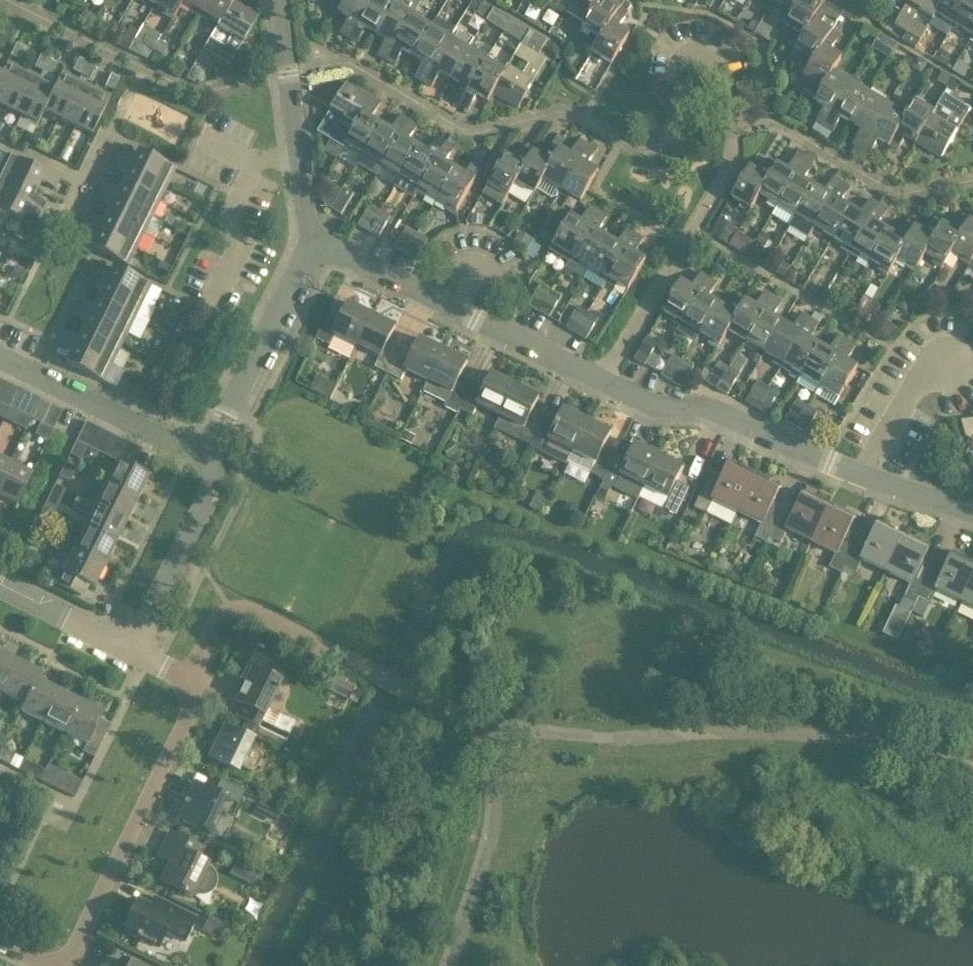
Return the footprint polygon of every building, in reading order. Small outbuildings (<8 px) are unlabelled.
[(181,0),(156,0),(153,4),(163,10),(161,14),(170,20),(181,1),(181,0)] [(181,0),(181,1),(191,7),(188,11),(197,16),(206,0),(181,0)] [(231,0),(206,0),(197,16),(205,21),(207,17),(217,23),(218,23),(231,0)] [(202,49),(228,65),(257,16),(231,0),(218,23),(217,23),(202,49)] [(345,0),(334,0),(330,6),(338,12),(345,0)] [(371,0),(345,0),(338,12),(349,18),(340,32),(349,37),(371,0)] [(394,4),(388,0),(371,0),(349,37),(358,43),(366,28),(376,34),(394,4)] [(469,9),(484,18),(491,6),(480,0),(475,0),(469,9)] [(568,12),(584,22),(598,0),(573,0),(570,5),(572,6),(568,12)] [(619,7),(609,0),(598,0),(584,22),(577,34),(587,40),(589,36),(598,41),(619,7)] [(794,8),(799,0),(775,0),(774,2),(781,6),(784,2),(793,8),(794,8)] [(804,34),(822,5),(815,0),(799,0),(794,8),(793,8),(782,27),(792,33),(794,28),(803,34),(804,34)] [(846,9),(842,15),(852,20),(856,13),(851,0),(846,9)] [(913,21),(919,11),(933,19),(936,13),(935,13),(944,0),(908,0),(894,24),(908,32),(903,41),(915,49),(927,29),(913,21)] [(969,0),(944,0),(935,13),(936,13),(945,19),(943,23),(952,28),(969,0)] [(952,28),(961,33),(963,30),(972,35),(972,34),(972,0),(969,0),(952,28)] [(386,60),(415,10),(406,5),(404,9),(394,4),(376,34),(386,40),(378,55),(386,60)] [(813,60),(814,60),(832,30),(822,24),(831,10),(822,5),(804,34),(803,34),(793,52),(802,57),(804,54),(813,60)] [(619,7),(598,41),(589,55),(599,61),(601,57),(611,63),(630,32),(619,26),(627,11),(619,7)] [(511,20),(494,9),(487,21),(504,32),(511,20)] [(413,56),(431,25),(421,20),(424,15),(415,10),(386,60),(394,65),(403,50),(413,56)] [(437,18),(432,26),(431,25),(413,56),(423,63),(415,77),(422,82),(455,28),(437,18)] [(760,24),(753,20),(749,28),(756,32),(760,24)] [(768,39),(773,31),(762,25),(757,33),(768,39)] [(128,52),(139,32),(130,27),(119,47),(128,52)] [(460,37),(454,34),(457,29),(455,28),(422,82),(431,87),(440,72),(449,78),(468,48),(458,42),(460,37)] [(544,47),(552,52),(556,45),(529,29),(513,55),(530,65),(523,76),(507,66),(505,69),(506,70),(492,92),(493,93),(517,108),(547,59),(540,55),(544,47)] [(813,60),(797,87),(815,98),(823,85),(824,86),(834,70),(842,56),(832,50),(841,35),(832,30),(814,60),(813,60)] [(890,55),(895,43),(879,35),(873,47),(890,55)] [(157,44),(146,37),(142,45),(152,51),(157,44)] [(19,60),(25,47),(16,43),(10,56),(19,60)] [(152,51),(162,57),(167,50),(157,44),(152,51)] [(459,104),(489,55),(480,50),(478,54),(468,48),(449,78),(460,84),(451,99),(459,104)] [(197,58),(206,64),(211,55),(202,49),(197,58)] [(941,49),(935,58),(944,64),(950,55),(941,49)] [(41,71),(47,58),(40,55),(34,67),(41,71)] [(493,93),(492,92),(506,70),(505,69),(496,64),(498,60),(489,55),(459,104),(468,109),(477,95),(488,101),(493,93)] [(909,69),(911,66),(915,60),(908,56),(903,65),(909,69)] [(915,60),(911,66),(919,70),(923,69),(927,62),(917,56),(915,60)] [(51,76),(57,63),(47,58),(41,71),(51,76)] [(80,74),(86,61),(79,58),(72,70),(80,74)] [(89,78),(96,66),(86,61),(80,74),(89,78)] [(3,108),(22,69),(6,62),(0,74),(0,107),(3,108)] [(957,63),(952,71),(963,78),(968,70),(957,63)] [(19,116),(38,77),(22,69),(3,108),(19,116)] [(823,85),(815,98),(813,100),(824,106),(816,120),(818,122),(812,131),(819,135),(854,77),(846,72),(843,76),(834,70),(824,86),(823,85)] [(58,119),(76,80),(59,72),(53,85),(54,85),(42,111),(58,119)] [(111,73),(110,75),(104,86),(114,91),(120,78),(111,73)] [(38,77),(19,116),(35,124),(42,111),(54,85),(53,85),(38,77)] [(851,122),(862,105),(869,92),(860,87),(863,82),(854,77),(819,135),(827,140),(841,116),(851,122)] [(960,83),(953,79),(948,87),(955,91),(960,83)] [(76,80),(58,119),(74,127),(92,88),(76,80)] [(742,108),(757,105),(751,81),(736,84),(742,108)] [(355,124),(371,98),(346,83),(317,131),(342,147),(349,135),(337,128),(343,117),(355,124)] [(92,88),(74,127),(90,135),(109,96),(92,88)] [(862,148),(891,100),(883,95),(880,99),(869,92),(862,105),(851,122),(862,129),(853,143),(857,145),(862,148)] [(931,117),(916,141),(941,157),(971,108),(945,92),(937,105),(953,115),(946,126),(932,117),(931,117)] [(932,117),(935,112),(924,106),(927,102),(918,96),(907,115),(889,145),(897,149),(905,135),(916,141),(931,117),(932,117)] [(363,153),(381,123),(371,117),(380,103),(371,98),(355,124),(356,125),(350,136),(349,135),(342,147),(351,152),(353,147),(363,153)] [(889,145),(907,115),(898,109),(900,106),(891,100),(862,148),(869,152),(878,138),(889,145)] [(364,154),(359,164),(376,174),(408,119),(401,115),(392,130),(381,123),(363,153),(364,154)] [(378,176),(381,171),(387,174),(390,169),(400,175),(418,146),(408,140),(417,125),(408,119),(376,174),(378,176)] [(450,145),(454,147),(459,139),(451,134),(446,142),(450,145)] [(417,192),(446,142),(437,137),(429,152),(418,146),(400,175),(410,181),(407,186),(417,192)] [(564,141),(556,137),(552,143),(560,148),(564,141)] [(536,189),(549,197),(553,198),(555,197),(587,144),(579,139),(571,154),(560,148),(536,189)] [(437,198),(456,167),(446,161),(454,147),(450,145),(446,142),(417,192),(425,196),(428,192),(437,198)] [(531,197),(536,189),(560,148),(552,143),(544,158),(533,151),(508,193),(526,204),(531,197)] [(596,149),(587,144),(555,197),(557,197),(560,194),(567,198),(569,194),(580,200),(598,170),(587,164),(596,149)] [(851,154),(856,157),(862,148),(857,145),(851,154)] [(482,193),(501,205),(508,193),(533,151),(525,146),(516,161),(505,154),(482,193)] [(779,162),(760,193),(770,199),(767,203),(776,208),(809,153),(800,148),(788,168),(779,162)] [(862,148),(856,157),(863,162),(869,152),(862,148)] [(114,160),(165,186),(173,169),(136,151),(131,159),(117,152),(114,160)] [(780,205),(786,209),(796,215),(815,184),(805,178),(817,158),(809,153),(776,208),(777,209),(780,205)] [(35,190),(39,183),(52,189),(57,180),(5,155),(0,166),(0,173),(35,190)] [(760,193),(779,162),(769,157),(761,171),(750,165),(732,196),(742,202),(740,207),(749,212),(760,193)] [(120,183),(157,201),(165,186),(114,160),(109,169),(123,175),(120,183)] [(456,167),(437,198),(447,204),(445,208),(454,214),(483,165),(475,160),(466,174),(456,167)] [(797,215),(790,227),(807,238),(846,175),(840,171),(836,178),(833,176),(825,190),(815,184),(796,215),(797,215)] [(41,213),(45,205),(32,198),(35,190),(0,173),(0,193),(41,213)] [(815,231),(821,235),(824,231),(833,237),(852,207),(841,200),(850,186),(843,182),(847,175),(846,175),(807,238),(810,240),(815,231)] [(98,192),(149,217),(157,201),(120,183),(116,191),(102,184),(98,192)] [(340,190),(331,185),(325,196),(326,204),(330,207),(335,198),(340,190)] [(340,213),(352,192),(342,186),(335,198),(330,207),(340,213)] [(164,224),(149,217),(98,192),(94,201),(107,207),(104,214),(141,233),(142,233),(156,240),(164,224)] [(20,222),(23,215),(37,222),(41,213),(0,193),(0,213),(20,222)] [(850,252),(879,204),(870,198),(862,213),(852,207),(833,237),(843,243),(841,247),(850,252)] [(870,259),(888,229),(879,223),(890,203),(884,199),(880,204),(879,204),(850,252),(859,258),(861,254),(870,259)] [(367,231),(380,210),(370,204),(358,225),(367,231)] [(550,248),(561,254),(569,260),(598,211),(590,206),(582,220),(571,214),(550,248)] [(380,210),(367,231),(378,238),(391,216),(380,210)] [(590,267),(608,236),(598,230),(607,216),(598,211),(569,260),(578,265),(580,261),(590,267)] [(12,238),(20,222),(0,213),(0,232),(12,238)] [(82,223),(134,249),(141,233),(104,214),(100,222),(86,215),(82,223)] [(943,222),(925,252),(926,253),(926,252),(936,258),(933,263),(942,268),(953,250),(952,249),(970,218),(962,214),(953,228),(943,222)] [(473,224),(482,225),(483,215),(474,215),(473,224)] [(915,225),(897,255),(899,256),(908,262),(906,265),(915,271),(926,253),(925,252),(943,222),(935,217),(926,231),(915,225)] [(970,218),(952,249),(953,250),(962,255),(960,259),(969,265),(972,258),(972,220),(970,218)] [(897,255),(915,225),(908,221),(899,235),(888,229),(870,259),(880,265),(878,269),(887,275),(899,256),(897,255)] [(134,249),(82,223),(78,232),(92,239),(88,247),(125,265),(134,249)] [(715,224),(709,233),(729,245),(735,236),(715,224)] [(405,253),(417,232),(407,226),(395,247),(405,253)] [(606,282),(635,233),(627,228),(619,242),(608,236),(590,267),(600,273),(597,277),(606,282)] [(526,247),(532,237),(522,231),(516,241),(526,247)] [(5,253),(12,238),(0,232),(0,250),(5,253)] [(417,232),(405,253),(416,260),(428,239),(417,232)] [(765,247),(770,237),(761,232),(756,241),(765,247)] [(635,233),(606,282),(615,287),(618,284),(627,289),(646,259),(635,252),(644,238),(635,233)] [(525,253),(534,258),(541,246),(532,241),(525,253)] [(157,267),(164,271),(166,265),(159,261),(157,267)] [(783,262),(777,273),(784,277),(791,266),(783,262)] [(19,281),(25,271),(16,266),(11,277),(19,281)] [(141,302),(150,285),(112,267),(107,275),(93,268),(89,277),(141,302)] [(680,326),(709,277),(701,272),(692,287),(681,281),(663,311),(673,317),(671,321),(680,326)] [(95,299),(134,318),(141,302),(89,277),(85,285),(99,291),(95,299)] [(678,332),(696,343),(701,334),(719,304),(709,298),(718,283),(709,277),(680,326),(681,327),(678,332)] [(538,311),(551,290),(541,284),(528,305),(538,311)] [(551,290),(538,311),(549,318),(562,296),(551,290)] [(729,331),(747,341),(747,342),(774,297),(766,292),(757,307),(747,300),(729,331)] [(966,292),(959,305),(969,311),(972,304),(972,297),(966,292)] [(729,331),(747,300),(739,295),(730,310),(719,304),(701,334),(710,340),(708,343),(718,349),(729,331)] [(747,341),(744,345),(753,351),(755,347),(766,353),(784,323),(774,317),(783,302),(774,297),(747,342),(747,341)] [(134,318),(95,299),(91,307),(78,300),(74,308),(126,334),(134,318)] [(329,343),(334,333),(357,344),(373,313),(349,301),(342,315),(330,309),(316,337),(329,343)] [(576,333),(588,312),(578,306),(566,327),(576,333)] [(126,334),(74,308),(70,316),(83,323),(79,330),(118,350),(126,334)] [(588,312),(576,333),(586,340),(599,319),(588,312)] [(381,356),(375,367),(388,373),(401,346),(388,340),(396,325),(373,313),(357,344),(381,356)] [(823,317),(816,313),(812,319),(811,319),(782,368),(790,373),(792,369),(802,375),(821,344),(811,338),(823,317)] [(782,368),(811,319),(803,314),(794,329),(784,323),(766,353),(776,359),(774,363),(782,368)] [(163,325),(173,329),(178,320),(168,315),(163,325)] [(899,328),(887,321),(881,330),(893,338),(899,328)] [(118,350),(79,330),(76,338),(62,332),(58,340),(110,365),(118,350)] [(802,375),(797,384),(815,395),(818,390),(848,341),(840,336),(831,351),(821,344),(802,375)] [(400,380),(406,368),(429,380),(445,349),(421,337),(414,353),(401,346),(388,373),(400,380)] [(654,370),(656,366),(660,359),(661,358),(652,353),(657,344),(647,338),(634,359),(645,365),(645,364),(654,370)] [(110,365),(58,340),(54,349),(68,355),(64,363),(102,382),(110,365)] [(835,407),(840,398),(858,367),(848,361),(856,346),(848,341),(818,390),(815,395),(835,407)] [(429,380),(424,392),(447,403),(445,407),(457,413),(473,381),(460,375),(468,360),(445,349),(429,380)] [(671,381),(684,360),(673,354),(661,375),(671,381)] [(684,360),(671,381),(681,388),(694,366),(684,360)] [(717,389),(729,369),(730,368),(719,362),(707,383),(717,389)] [(730,368),(729,369),(717,389),(727,395),(740,374),(730,368)] [(459,413),(461,409),(472,415),(477,404),(500,415),(516,384),(493,373),(485,388),(473,381),(457,413),(459,413)] [(756,408),(768,387),(769,387),(758,380),(746,401),(756,408)] [(0,399),(0,403),(9,408),(18,389),(8,383),(0,399)] [(502,416),(495,429),(496,430),(496,429),(530,446),(544,417),(532,411),(539,396),(516,384),(500,415),(502,416)] [(134,385),(130,394),(139,397),(143,389),(134,385)] [(769,387),(768,387),(756,408),(766,414),(779,393),(769,387)] [(19,412),(21,413),(30,394),(18,389),(9,408),(10,408),(18,412),(19,412)] [(30,394),(21,413),(31,418),(40,399),(30,394)] [(795,426),(807,406),(807,405),(797,399),(785,420),(795,426)] [(4,420),(10,408),(9,408),(0,403),(0,418),(4,420)] [(52,405),(42,424),(53,429),(56,425),(57,422),(63,410),(52,405)] [(807,406),(795,426),(805,433),(818,412),(807,405),(807,406)] [(531,446),(531,448),(567,465),(568,462),(589,420),(564,408),(557,423),(544,417),(530,446),(531,446)] [(18,412),(13,424),(24,430),(26,430),(31,419),(31,418),(19,413),(18,412)] [(568,462),(604,480),(617,453),(604,446),(611,431),(589,420),(568,462)] [(76,441),(87,446),(97,427),(85,421),(75,440),(76,441)] [(40,423),(34,434),(47,441),(48,441),(53,430),(41,424),(40,423)] [(402,439),(411,444),(415,436),(406,431),(402,439)] [(110,457),(119,438),(108,432),(98,452),(110,457)] [(80,460),(87,446),(76,441),(69,454),(80,460)] [(121,463),(132,468),(141,449),(130,443),(121,463)] [(449,458),(458,452),(452,443),(443,449),(449,458)] [(604,480),(602,482),(604,483),(598,496),(606,500),(612,487),(639,500),(640,497),(639,497),(659,455),(636,444),(629,458),(617,453),(604,480)] [(640,497),(676,515),(689,488),(676,481),(683,467),(659,455),(639,497),(640,497)] [(8,463),(0,459),(0,480),(8,463)] [(147,476),(132,468),(121,463),(116,461),(105,484),(136,499),(147,476)] [(0,480),(0,498),(15,505),(31,474),(8,463),(0,480)] [(76,469),(65,463),(58,477),(69,482),(76,469)] [(723,477),(713,471),(695,508),(707,514),(708,514),(732,525),(738,512),(755,476),(730,463),(723,477)] [(763,524),(756,538),(768,544),(770,539),(770,538),(770,537),(784,507),(774,502),(781,488),(755,476),(738,512),(763,524)] [(496,489),(505,493),(510,481),(501,477),(496,489)] [(98,496),(91,493),(87,502),(94,505),(125,521),(136,499),(105,484),(98,496)] [(65,490),(64,490),(54,485),(47,499),(59,504),(65,490)] [(542,512),(550,497),(538,491),(530,506),(542,512)] [(770,539),(780,543),(787,529),(812,542),(830,505),(805,493),(798,507),(787,501),(784,507),(770,537),(770,538),(770,539)] [(83,527),(114,543),(125,521),(94,505),(83,527)] [(859,537),(848,532),(855,518),(830,505),(812,542),(838,554),(831,568),(842,574),(845,569),(845,568),(859,537)] [(54,512),(43,507),(37,521),(48,526),(54,512)] [(861,532),(859,537),(845,568),(845,569),(855,574),(862,559),(887,571),(905,535),(880,523),(873,537),(861,532)] [(72,549),(103,565),(114,543),(83,527),(72,549)] [(44,534),(33,529),(26,543),(37,548),(44,534)] [(912,584),(900,609),(911,614),(919,598),(933,567),(923,562),(930,548),(905,535),(887,571),(912,584)] [(85,583),(92,587),(103,565),(72,549),(61,571),(62,572),(56,583),(79,595),(85,583)] [(929,603),(936,589),(962,601),(972,578),(972,562),(954,553),(947,567),(936,561),(933,567),(919,598),(920,598),(929,603)] [(962,601),(972,607),(972,578),(962,601)] [(919,598),(916,605),(924,610),(928,602),(920,598),(919,598)] [(18,662),(0,653),(0,692),(2,693),(18,662)] [(239,680),(244,682),(234,701),(242,704),(236,717),(288,742),(296,725),(278,716),(280,713),(267,707),(280,680),(266,673),(271,663),(252,654),(239,680)] [(23,703),(24,704),(36,680),(40,673),(18,662),(2,693),(23,703)] [(362,690),(334,677),(328,689),(356,702),(362,690)] [(42,722),(57,691),(36,680),(24,704),(23,703),(20,711),(42,722)] [(64,733),(80,702),(57,691),(42,722),(64,733)] [(80,702),(64,733),(85,743),(83,748),(95,754),(110,724),(99,719),(102,713),(80,702)] [(236,773),(253,739),(223,724),(206,758),(236,773)] [(10,766),(15,755),(1,748),(0,750),(0,762),(10,766)] [(18,770),(31,777),(37,766),(23,759),(18,770)] [(53,787),(58,776),(45,770),(39,781),(53,787)] [(19,780),(6,774),(0,786),(0,799),(8,803),(19,780)] [(244,793),(220,781),(215,792),(194,782),(177,817),(209,833),(219,812),(232,818),(244,793)] [(19,821),(0,811),(0,826),(13,833),(19,821)] [(8,844),(13,833),(0,826),(0,840),(8,844)] [(214,871),(210,868),(205,865),(205,864),(196,859),(201,849),(169,833),(157,857),(170,863),(161,882),(189,896),(191,893),(195,895),(200,896),(202,896),(205,896),(208,895),(213,891),(216,887),(217,884),(217,880),(216,874),(214,871)] [(242,880),(244,876),(248,868),(240,864),(236,873),(234,876),(242,880)] [(121,930),(156,947),(164,932),(182,941),(194,917),(164,902),(158,913),(135,902),(121,930)] [(201,932),(220,941),(226,927),(208,918),(201,932)]
